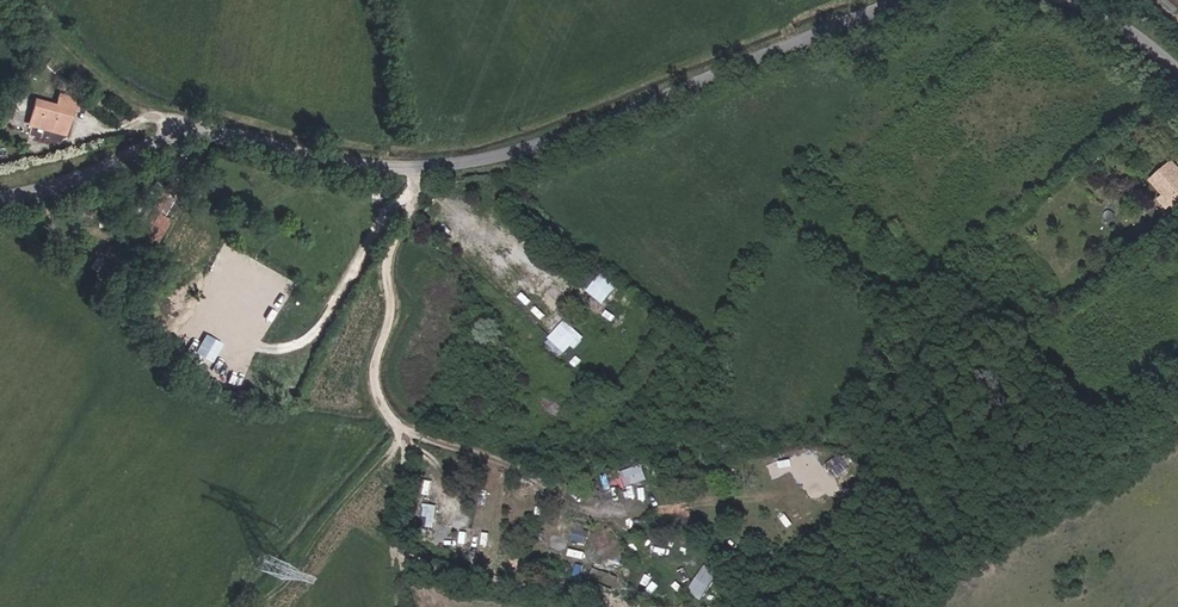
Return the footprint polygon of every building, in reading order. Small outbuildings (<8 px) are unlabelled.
[(70,94),(53,92),(51,102),(30,99),(29,101),(29,104),(24,125),(61,130),(61,126),(64,107),(69,108),(70,94)] [(1176,153),(1152,171),(1177,203),(1177,202),(1177,155),(1176,153)] [(143,210),(129,233),(148,244),(162,220),(143,210)] [(1169,228),(1177,220),(1173,212),(1162,221),(1169,228)] [(602,271),(588,289),(604,302),(619,284),(602,271)] [(547,342),(565,357),(584,333),(565,319),(547,342)] [(531,391),(524,399),(551,421),(563,406),(550,395),(544,401),(531,391)] [(551,421),(524,399),(521,403),(546,426),(551,421)] [(621,470),(626,485),(648,479),(643,463),(621,470)] [(425,502),(422,525),(435,527),(439,504),(425,502)] [(702,599),(720,575),(706,565),(688,589),(702,599)]
